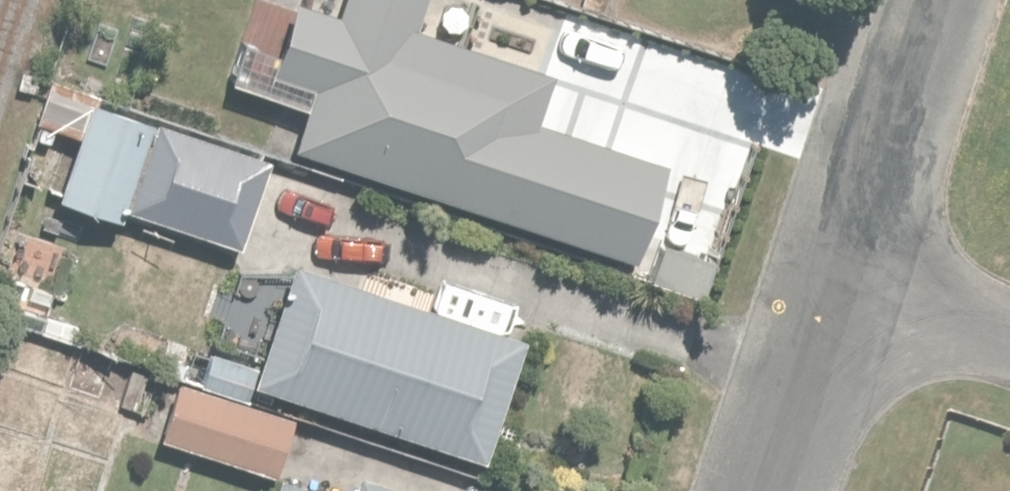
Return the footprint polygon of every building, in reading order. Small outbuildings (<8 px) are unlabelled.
[(464,50),(421,36),(432,0),(349,0),(344,17),(306,6),(294,43),(252,31),(236,86),(310,109),(297,154),(634,256),(661,168),(534,130),(551,75),(532,70),(546,24),(478,3),(464,50)] [(265,159),(50,88),(38,123),(81,137),(59,205),(126,228),(129,217),(234,251),(265,159)] [(718,269),(665,250),(652,285),(706,304),(718,269)] [(307,283),(271,388),(486,459),(522,354),(307,283)] [(120,360),(81,350),(70,394),(108,404),(120,360)] [(295,422),(182,383),(162,441),(275,480),(295,422)] [(361,480),(357,490),(393,490),(361,480)] [(285,483),(282,490),(310,490),(285,483)]
